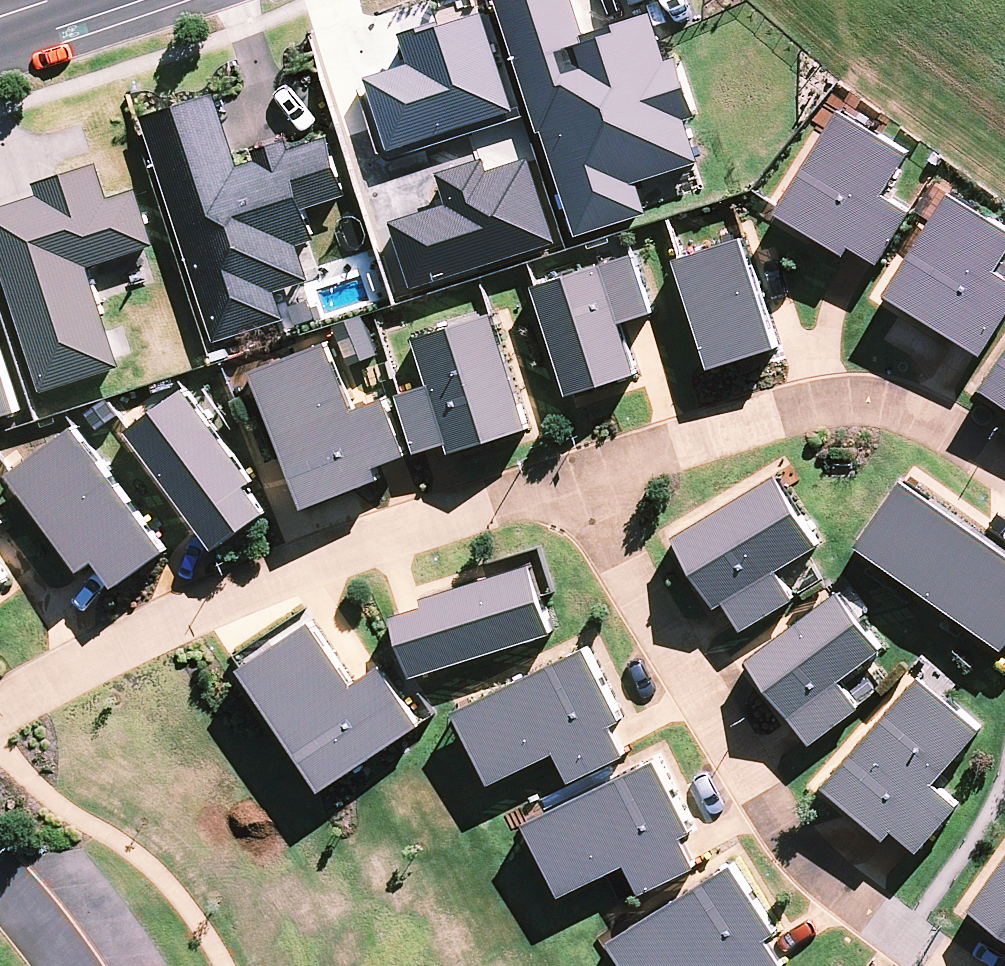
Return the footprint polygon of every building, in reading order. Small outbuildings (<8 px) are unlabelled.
[(538,132),(541,131),(575,237),(647,214),(636,182),(699,162),(685,120),(697,116),(678,57),(666,61),(650,10),(584,32),(574,0),(495,0),(538,132)] [(214,94),(142,117),(215,343),(285,320),(276,292),(309,281),(298,244),(316,238),(306,208),(348,195),(330,137),(290,149),(287,140),(252,151),(255,160),(238,166),(214,94)] [(909,156),(842,113),(777,215),(846,259),(853,248),(880,265),(913,214),(884,196),(909,156)] [(0,207),(0,269),(40,392),(120,367),(87,266),(155,244),(137,189),(108,198),(97,163),(32,183),(36,195),(0,207)] [(954,188),(886,295),(978,353),(1004,311),(1004,278),(991,269),(1004,247),(1004,220),(954,188)] [(770,343),(738,236),(675,254),(706,362),(770,343)] [(625,245),(529,278),(566,387),(631,365),(615,318),(646,307),(625,245)] [(488,306),(412,332),(429,382),(393,394),(414,455),(526,417),(488,306)] [(350,407),(325,333),(239,362),(286,501),(406,461),(383,395),(350,407)] [(19,411),(0,354),(0,417),(19,411)] [(985,393),(1004,406),(1004,363),(985,393)] [(254,507),(176,384),(116,421),(194,545),(254,507)] [(59,419),(0,461),(0,493),(57,573),(85,553),(99,574),(146,540),(59,419)] [(819,545),(776,475),(671,539),(716,611),(727,604),(745,631),(797,599),(778,570),(819,545)] [(897,479),(853,540),(1004,646),(1004,644),(1004,555),(897,479)] [(537,569),(398,608),(415,671),(555,631),(537,569)] [(748,661),(811,743),(858,707),(838,680),(880,648),(838,593),(748,661)] [(303,617),(239,662),(323,781),(412,719),(372,661),(346,679),(303,617)] [(590,651),(458,712),(491,783),(559,752),(570,777),(624,752),(612,727),(623,721),(590,651)] [(979,723),(920,671),(820,785),(885,841),(894,830),(918,851),(959,805),(933,783),(983,726),(979,723)] [(646,759),(514,820),(547,892),(615,860),(626,885),(691,855),(646,759)] [(971,912),(1004,937),(1004,865),(971,912)] [(612,943),(626,965),(777,965),(782,963),(768,941),(778,935),(736,867),(612,943)]
